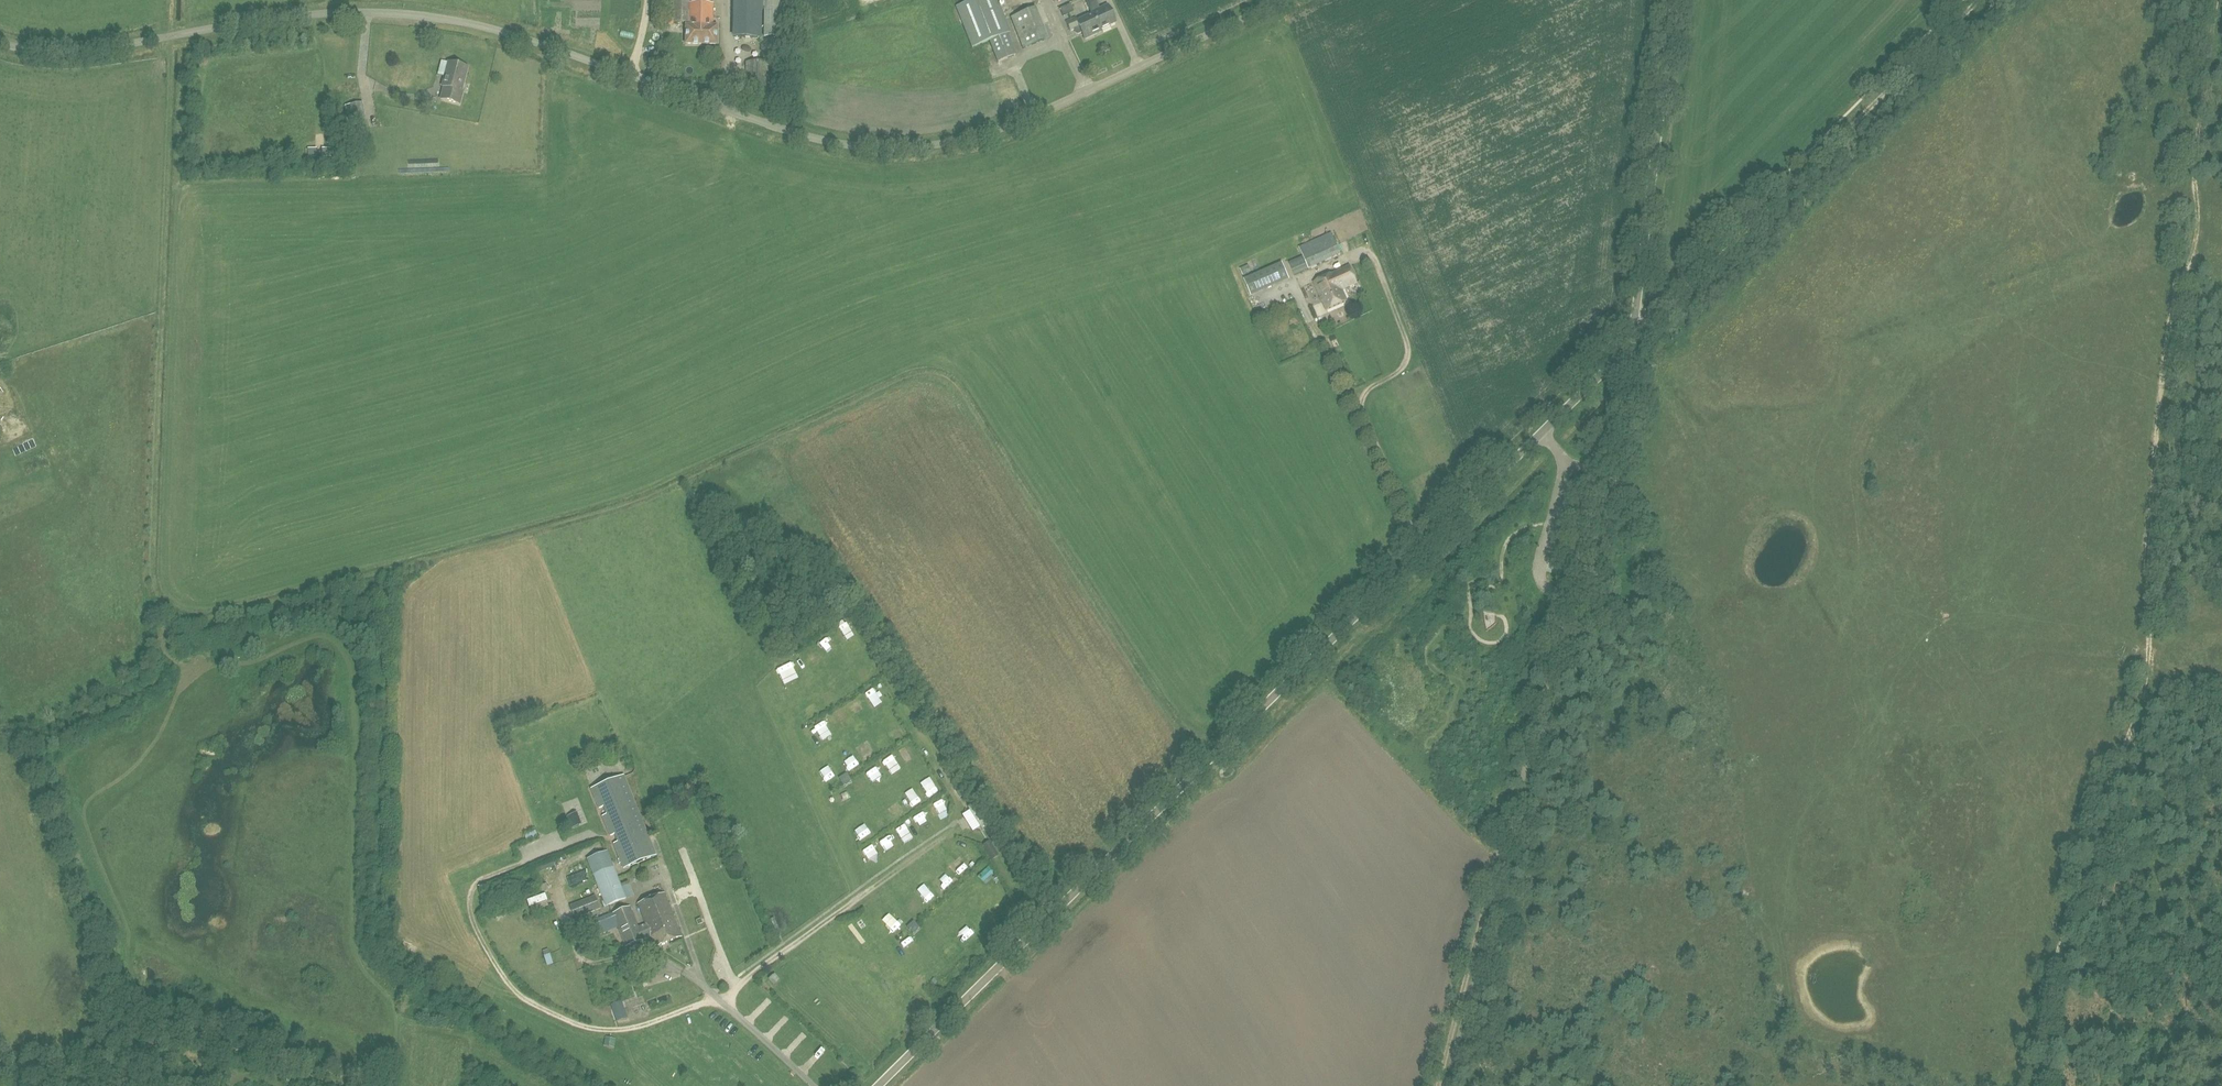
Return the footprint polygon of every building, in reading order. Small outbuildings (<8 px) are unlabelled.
[(674,22),(688,22),(688,25),(686,25),(686,44),(717,44),(717,25),(713,25),(713,3),(690,2),(690,0),(675,0),(674,22)] [(733,37),(762,37),(762,10),(764,10),(764,37),(780,37),(780,0),(733,0),(733,37)] [(1008,34),(1011,33),(998,0),(973,0),(957,6),(973,47),(990,41),(998,62),(1016,55),(1008,34)] [(1109,6),(1101,9),(1096,0),(1095,0),(1088,3),(1087,4),(1092,15),(1093,15),(1102,33),(1102,32),(1101,31),(1117,24),(1109,6)] [(1024,49),(1045,41),(1033,9),(1012,18),(1024,49)] [(1086,40),(1102,33),(1093,15),(1078,22),(1076,17),(1066,22),(1071,31),(1074,30),(1075,32),(1080,34),(1083,33),(1086,40)] [(748,95),(770,94),(769,61),(747,62),(748,95)] [(449,63),(445,76),(443,86),(440,98),(447,100),(460,104),(463,92),(461,91),(468,67),(449,62),(449,63)] [(350,133),(368,129),(363,103),(345,106),(350,133)] [(492,129),(496,118),(483,114),(479,125),(492,129)] [(388,154),(388,163),(396,164),(397,154),(388,154)] [(1303,256),(1289,262),(1295,274),(1341,254),(1332,233),(1299,247),(1303,256)] [(1290,279),(1282,262),(1244,279),(1252,296),(1290,279)] [(1326,310),(1347,300),(1342,289),(1357,282),(1349,265),(1314,282),(1326,310)] [(821,667),(828,661),(817,648),(810,653),(821,667)] [(779,666),(787,682),(802,676),(794,659),(779,666)] [(866,684),(876,678),(868,666),(858,672),(866,684)] [(823,692),(830,702),(837,697),(830,688),(823,692)] [(806,707),(813,718),(822,712),(815,701),(806,707)] [(822,719),(812,726),(817,734),(828,727),(822,719)] [(863,772),(857,778),(866,786),(872,780),(863,772)] [(851,780),(847,773),(838,778),(843,786),(851,780)] [(656,856),(623,775),(591,789),(599,809),(606,806),(610,813),(602,816),(610,836),(618,833),(621,841),(613,844),(623,868),(656,856)] [(932,798),(942,793),(934,781),(925,787),(932,798)] [(901,817),(909,814),(904,802),(896,805),(901,817)] [(914,814),(920,827),(930,822),(924,809),(914,814)] [(903,837),(912,831),(906,821),(897,826),(903,837)] [(871,824),(860,828),(864,840),(875,836),(871,824)] [(531,842),(541,837),(538,829),(527,834),(531,842)] [(873,862),(884,856),(876,841),(865,847),(873,862)] [(991,861),(995,858),(992,852),(995,850),(989,842),(982,846),(991,861)] [(626,897),(608,851),(587,859),(605,906),(626,897)] [(587,885),(588,871),(577,870),(575,884),(587,885)] [(531,905),(550,898),(547,891),(528,898),(531,905)] [(655,947),(681,936),(664,893),(637,904),(646,924),(638,927),(642,939),(651,936),(655,947)] [(571,919),(602,907),(597,894),(566,907),(571,919)] [(642,939),(638,927),(629,907),(613,913),(612,912),(588,921),(592,930),(603,925),(605,929),(617,924),(626,946),(643,940),(642,939)] [(919,927),(913,920),(906,927),(913,933),(919,927)] [(550,966),(556,964),(552,952),(546,954),(550,966)] [(779,973),(772,976),(775,984),(782,981),(779,973)] [(617,1021),(624,1019),(622,1015),(626,1014),(621,1001),(615,1004),(616,1008),(613,1009),(617,1021)]
